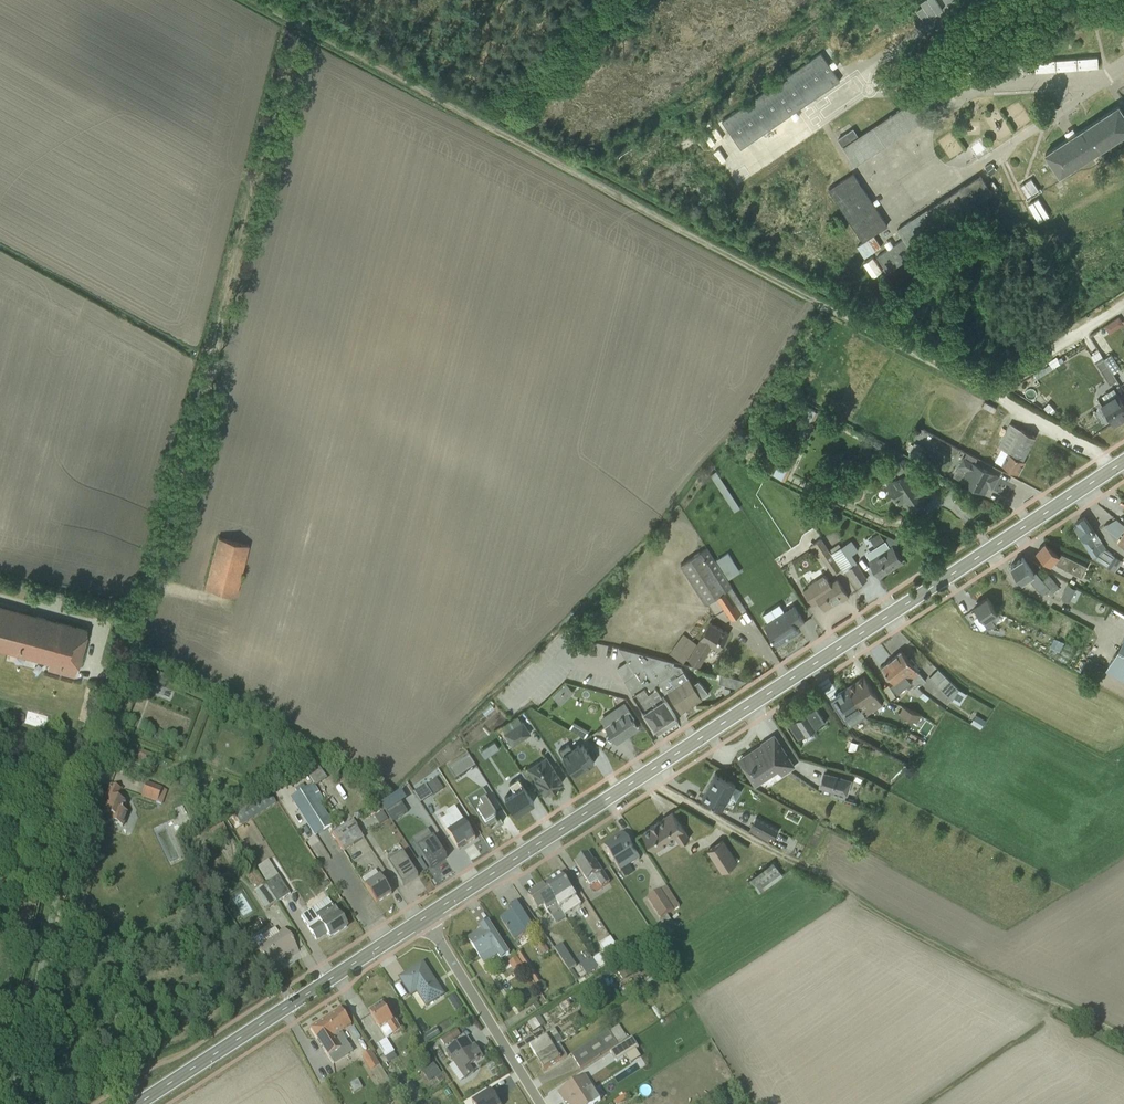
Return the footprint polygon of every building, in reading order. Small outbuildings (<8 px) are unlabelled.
[(926,17),(939,12),(934,0),(929,0),(921,3),(926,17)] [(1100,34),(1110,32),(1108,23),(1098,26),(1100,34)] [(1110,33),(1114,43),(1123,39),(1123,27),(1110,33)] [(722,122),(741,149),(790,115),(794,120),(799,117),(796,111),(839,81),(821,54),(722,122)] [(1035,72),(1055,71),(1054,59),(1035,60),(1035,72)] [(837,138),(855,165),(923,120),(911,102),(859,136),(853,128),(837,138)] [(1059,177),(1123,135),(1123,112),(1119,104),(1075,132),(1072,127),(1064,133),(1067,138),(1044,153),(1059,177)] [(951,130),(937,139),(949,158),(963,149),(951,130)] [(854,173),(829,190),(862,241),(888,226),(875,206),(880,203),(877,198),(872,201),(854,173)] [(889,240),(884,244),(888,249),(877,256),(887,272),(915,254),(910,247),(992,193),(979,175),(897,229),(903,239),(893,245),(889,240)] [(1027,196),(1038,189),(1030,178),(1020,185),(1027,196)] [(1109,334),(1123,325),(1118,317),(1104,326),(1109,334)] [(1093,358),(1110,385),(1117,381),(1113,374),(1103,359),(1100,354),(1093,358)] [(1103,359),(1113,374),(1121,369),(1111,354),(1103,359)] [(1123,417),(1123,405),(1117,393),(1100,403),(1113,424),(1123,417)] [(806,438),(818,413),(807,408),(794,432),(806,438)] [(1024,461),(1023,460),(1035,437),(1009,424),(997,446),(998,446),(995,451),(999,453),(995,461),(1018,473),(1024,461)] [(976,456),(983,459),(987,461),(991,453),(987,451),(988,449),(981,445),(980,447),(975,445),(974,445),(969,442),(965,448),(976,455),(976,456)] [(902,452),(917,460),(923,447),(914,443),(909,453),(903,450),(902,452)] [(952,476),(984,492),(988,485),(992,487),(998,476),(974,464),(977,458),(966,452),(964,457),(963,456),(952,476)] [(912,508),(936,491),(926,476),(918,480),(904,459),(893,466),(899,476),(885,486),(899,506),(907,501),(912,508)] [(734,513),(740,509),(715,472),(710,475),(734,513)] [(740,507),(745,504),(732,482),(726,486),(740,507)] [(1081,541),(1092,558),(1092,559),(1115,573),(1122,562),(1104,550),(1106,549),(1085,517),(1076,522),(1077,524),(1074,527),(1083,540),(1081,541)] [(1117,538),(1123,530),(1123,527),(1116,520),(1103,527),(1117,538)] [(875,547),(884,541),(879,533),(869,539),(875,547)] [(206,589),(238,597),(251,546),(218,538),(206,589)] [(833,574),(841,569),(829,551),(821,539),(810,546),(817,558),(821,556),(833,574)] [(829,551),(841,569),(843,573),(847,569),(858,586),(868,580),(857,563),(851,555),(858,551),(851,540),(838,549),(836,546),(829,551)] [(1061,554),(1059,557),(1045,543),(1036,553),(1051,567),(1054,563),(1057,566),(1082,579),(1087,568),(1061,554)] [(879,577),(902,562),(891,546),(868,561),(879,577)] [(716,598),(731,588),(706,549),(681,566),(706,605),(716,598)] [(728,580),(740,572),(727,553),(716,560),(728,580)] [(1035,572),(1033,574),(1023,558),(1011,566),(1022,583),(1028,579),(1042,596),(1047,592),(1050,596),(1059,588),(1049,575),(1042,580),(1035,572)] [(841,602),(848,597),(836,579),(830,583),(824,575),(808,585),(809,587),(803,591),(812,606),(818,602),(824,610),(840,600),(841,602)] [(1060,596),(1068,601),(1075,589),(1068,584),(1060,596)] [(746,610),(731,588),(716,598),(731,620),(746,610)] [(990,599),(976,610),(986,623),(1000,612),(990,599)] [(87,628),(0,604),(0,650),(49,663),(47,670),(74,677),(77,666),(79,666),(88,634),(86,633),(87,628)] [(804,622),(793,606),(764,625),(777,644),(799,630),(797,627),(804,622)] [(588,629),(593,633),(609,611),(604,607),(588,629)] [(718,651),(729,634),(710,623),(700,639),(688,660),(700,667),(712,647),(718,651)] [(697,645),(683,634),(669,654),(683,665),(697,645)] [(1105,672),(1123,683),(1123,639),(1105,672)] [(654,729),(675,715),(662,695),(634,652),(619,648),(627,661),(617,668),(625,681),(624,681),(633,695),(632,695),(654,729)] [(918,670),(919,669),(911,659),(909,660),(901,651),(892,659),(918,688),(926,681),(918,670)] [(681,712),(701,699),(680,667),(673,665),(674,662),(634,652),(662,695),(667,691),(681,712)] [(1073,670),(1096,683),(1104,669),(1088,660),(1089,659),(1081,655),(1073,670)] [(918,688),(892,659),(882,666),(894,681),(891,683),(897,692),(905,685),(908,689),(909,688),(917,697),(918,697),(925,702),(929,698),(922,693),(918,688)] [(143,679),(164,688),(168,678),(147,669),(143,679)] [(966,695),(958,690),(938,669),(929,678),(952,701),(960,706),(962,702),(964,704),(966,700),(964,699),(966,695)] [(718,684),(735,689),(746,682),(720,675),(718,684)] [(874,710),(883,705),(864,676),(848,687),(866,716),(870,717),(874,714),(874,710)] [(552,696),(561,704),(573,692),(565,683),(552,696)] [(848,687),(831,698),(837,708),(850,726),(866,716),(848,687)] [(617,741),(637,728),(632,720),(634,719),(629,711),(624,703),(601,718),(617,741)] [(899,714),(917,724),(921,716),(903,707),(899,714)] [(797,741),(826,723),(816,708),(788,726),(797,741)] [(512,745),(530,733),(522,720),(520,721),(517,716),(501,727),(504,732),(503,733),(512,745)] [(971,724),(980,730),(985,722),(976,716),(971,724)] [(585,736),(588,730),(572,721),(569,727),(585,736)] [(794,768),(774,736),(762,743),(763,745),(740,759),(755,784),(778,770),(782,776),(794,768)] [(848,751),(855,753),(858,744),(851,742),(848,751)] [(583,770),(594,763),(582,745),(579,746),(578,744),(571,749),(568,745),(558,751),(573,774),(582,768),(583,770)] [(556,787),(562,782),(545,756),(527,769),(544,795),(550,790),(551,791),(556,787)] [(302,768),(313,785),(314,787),(326,779),(314,761),(302,768)] [(851,781),(823,772),(818,788),(823,789),(821,794),(844,800),(845,796),(846,797),(851,781)] [(702,797),(722,808),(729,796),(735,800),(741,790),(735,786),(735,785),(715,774),(702,797)] [(162,805),(167,791),(162,789),(162,788),(146,783),(141,798),(156,804),(157,803),(162,805)] [(107,822),(123,828),(128,814),(124,812),(127,803),(116,799),(120,789),(109,785),(105,796),(108,797),(102,813),(109,816),(107,822)] [(314,787),(313,785),(309,787),(290,799),(314,837),(332,825),(319,804),(323,802),(314,787)] [(502,822),(503,821),(483,790),(467,801),(484,828),(488,825),(490,830),(491,829),(491,828),(502,821),(502,822)] [(210,806),(227,812),(229,807),(220,804),(223,795),(214,792),(210,806)] [(387,811),(392,820),(407,812),(401,802),(387,811)] [(449,817),(441,823),(457,849),(466,843),(467,845),(476,840),(455,808),(446,814),(449,817)] [(378,823),(387,820),(384,811),(375,814),(378,823)] [(689,838),(672,812),(663,818),(664,819),(660,822),(658,821),(650,826),(651,827),(642,833),(655,852),(669,843),(670,844),(672,844),(673,844),(674,844),(675,844),(676,843),(676,842),(677,841),(677,840),(677,839),(676,838),(677,837),(681,843),(689,838)] [(344,852),(364,839),(352,820),(343,826),(336,814),(333,816),(340,828),(332,833),(344,852)] [(748,831),(768,842),(771,836),(774,838),(778,831),(755,819),(748,831)] [(209,831),(208,829),(182,844),(188,854),(205,844),(204,842),(212,837),(212,836),(220,831),(221,833),(226,830),(222,823),(209,831)] [(430,869),(447,858),(434,839),(428,830),(412,840),(418,849),(417,850),(430,869)] [(621,872),(640,860),(623,834),(604,846),(621,872)] [(722,872),(737,862),(723,841),(708,851),(722,872)] [(206,861),(213,873),(220,869),(213,857),(206,846),(200,849),(206,861)] [(403,887),(418,877),(403,854),(388,864),(403,887)] [(602,889),(610,883),(595,861),(593,863),(589,855),(576,864),(590,886),(598,882),(602,889)] [(281,900),(296,890),(291,883),(284,886),(268,860),(257,867),(267,883),(265,884),(277,902),(278,901),(280,903),(282,902),(281,900)] [(784,875),(775,862),(751,879),(760,892),(784,875)] [(434,881),(452,869),(449,864),(431,876),(434,881)] [(265,910),(277,902),(265,884),(254,868),(244,875),(250,884),(253,883),(257,889),(253,892),(265,910)] [(377,904),(392,894),(381,876),(380,877),(375,870),(361,879),(377,904)] [(582,906),(561,874),(545,885),(565,916),(582,906)] [(566,918),(565,916),(545,885),(528,896),(538,912),(544,908),(546,911),(550,918),(552,917),(556,924),(566,918)] [(667,916),(680,907),(666,887),(661,891),(660,890),(647,900),(660,920),(664,926),(671,921),(667,916)] [(15,930),(30,933),(37,900),(22,897),(15,930)] [(329,938),(346,927),(327,899),(311,909),(311,910),(300,917),(316,941),(326,933),(329,938)] [(515,942),(534,930),(517,904),(509,908),(511,912),(501,919),(515,942)] [(501,961),(509,956),(489,923),(481,928),(482,930),(468,940),(484,964),(497,956),(501,961)] [(287,959),(299,951),(284,929),(277,933),(274,928),(262,936),(261,934),(259,935),(259,936),(252,940),(253,941),(251,942),(255,948),(257,947),(269,966),(285,956),(287,959)] [(593,960),(599,968),(600,971),(622,957),(610,938),(600,945),(604,953),(593,960)] [(537,947),(543,956),(550,952),(543,942),(537,947)] [(572,970),(576,967),(562,944),(554,949),(576,982),(579,980),(572,970)] [(537,987),(542,985),(521,952),(517,956),(537,987)] [(508,963),(516,975),(525,969),(517,958),(508,963)] [(586,976),(599,968),(593,960),(581,967),(586,976)] [(425,1007),(443,995),(423,964),(400,979),(412,997),(417,994),(425,1007)] [(615,975),(611,969),(593,980),(591,989),(595,996),(602,999),(607,996),(608,989),(604,982),(615,975)] [(395,988),(402,998),(407,995),(400,984),(395,988)] [(456,1010),(462,1007),(455,995),(449,998),(456,1010)] [(394,1035),(401,1030),(390,1012),(387,1013),(383,1006),(370,1014),(386,1039),(377,1045),(386,1058),(394,1052),(386,1040),(393,1035),(394,1035)] [(352,1025),(341,1009),(309,1029),(333,1065),(353,1052),(341,1033),(352,1025)] [(574,1026),(582,1021),(577,1013),(569,1018),(574,1026)] [(580,1069),(628,1039),(619,1026),(609,1032),(572,1055),(580,1069)] [(428,1042),(440,1034),(436,1028),(424,1036),(428,1042)] [(530,1047),(537,1058),(559,1044),(574,1035),(570,1028),(558,1035),(555,1029),(545,1035),(546,1037),(530,1047)] [(444,1047),(461,1036),(456,1029),(450,1034),(449,1033),(440,1040),(444,1047)] [(449,1067),(460,1083),(475,1073),(470,1066),(483,1058),(475,1046),(472,1048),(467,1039),(446,1052),(454,1064),(449,1067)] [(544,1071),(567,1056),(559,1044),(537,1058),(544,1071)] [(390,1102),(399,1097),(371,1051),(362,1057),(390,1102)] [(439,1083),(445,1079),(434,1064),(422,1073),(429,1083),(435,1078),(439,1083)] [(586,1076),(559,1093),(565,1103),(568,1102),(569,1103),(595,1103),(600,1100),(594,1090),(594,1089),(586,1076)] [(617,1098),(629,1091),(624,1083),(613,1090),(617,1098)] [(491,1092),(472,1102),(473,1103),(499,1103),(491,1092)] [(628,1099),(626,1095),(614,1102),(615,1103),(620,1103),(628,1099)]
